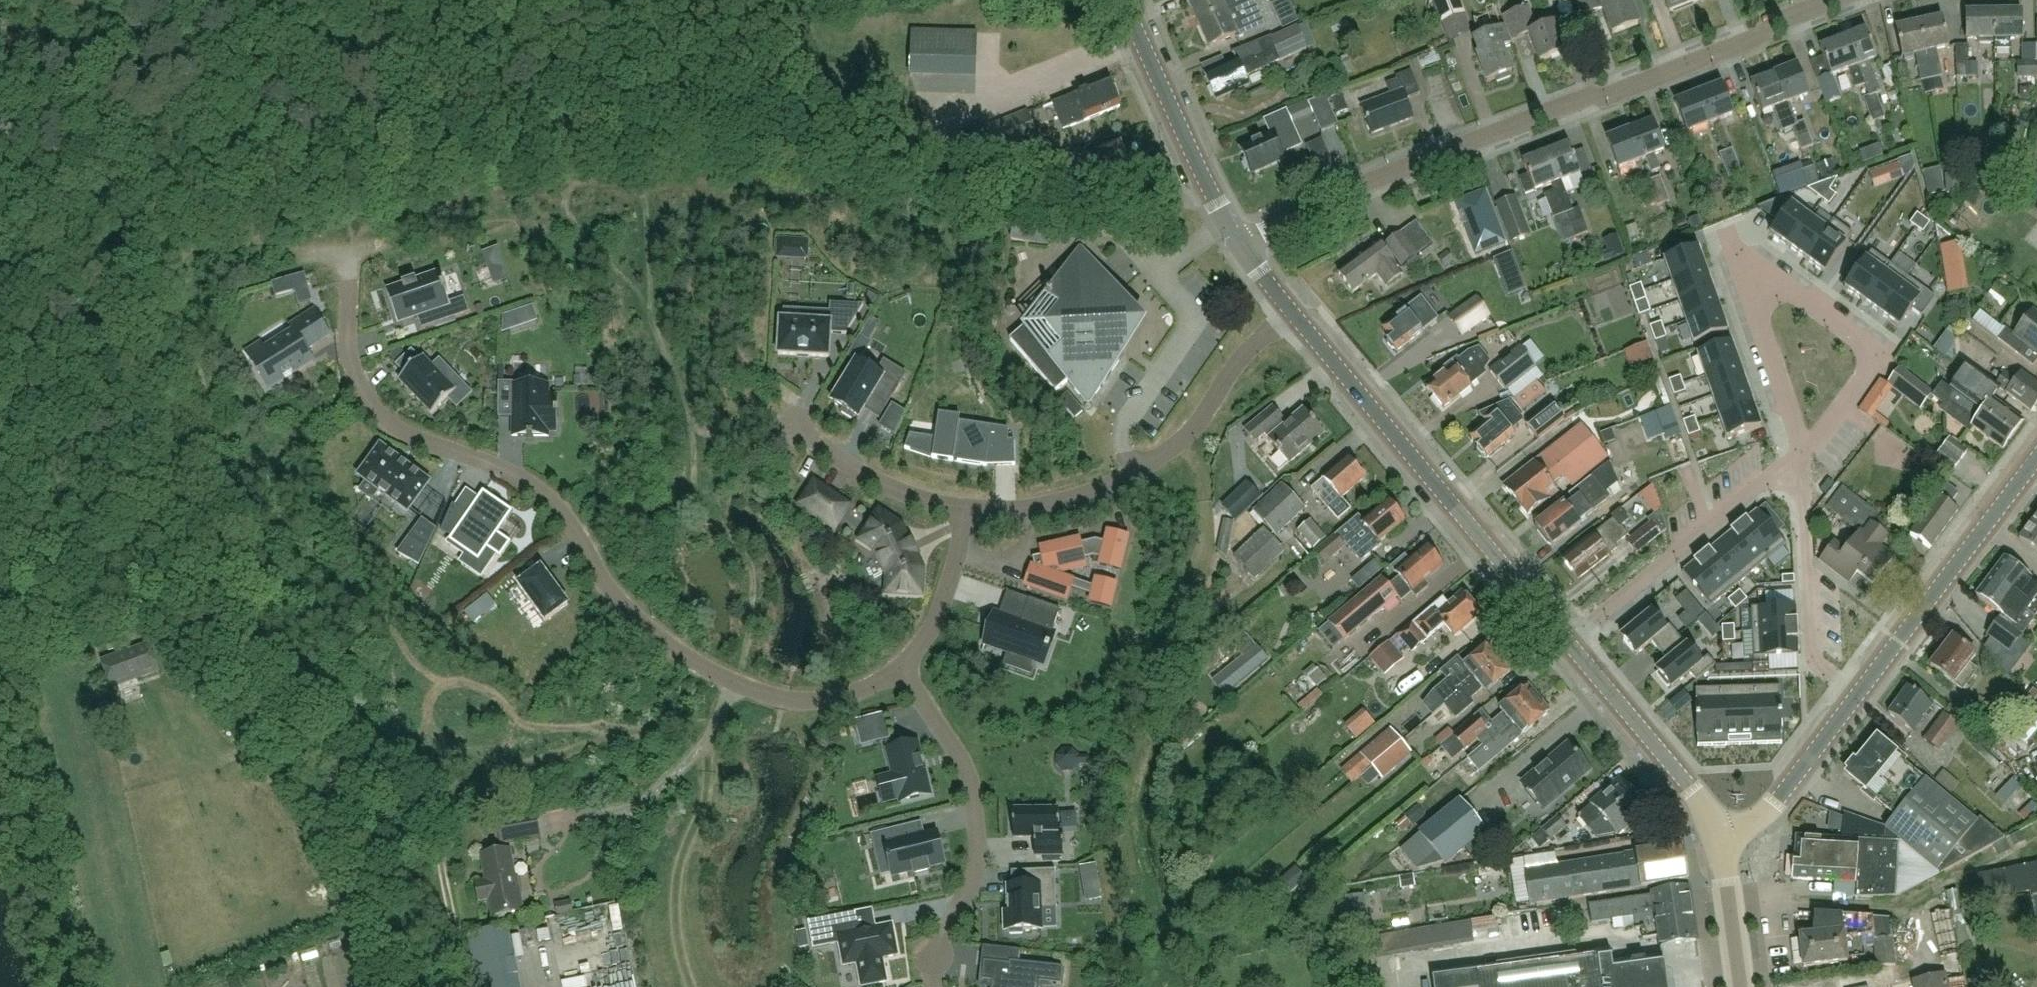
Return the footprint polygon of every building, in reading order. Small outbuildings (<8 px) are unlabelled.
[(1199,24),(1253,0),(1188,0),(1199,24)] [(1199,24),(1210,48),(1235,36),(1236,39),(1265,26),(1253,0),(1199,24)] [(1459,15),(1464,13),(1459,0),(1435,0),(1443,20),(1459,15)] [(1629,0),(1577,0),(1583,16),(1603,9),(1613,34),(1638,24),(1629,0)] [(1693,3),(1692,0),(1664,0),(1669,12),(1693,3)] [(1527,8),(1504,16),(1513,39),(1529,33),(1540,61),(1564,52),(1554,24),(1536,30),(1527,8)] [(1994,43),(1994,13),(1965,14),(1966,39),(1979,39),(1979,43),(1994,43)] [(2023,39),(2023,13),(1994,13),(1994,43),(1994,49),(2011,49),(2010,39),(2023,39)] [(1919,24),(1931,79),(1940,77),(1934,50),(1948,47),(1942,19),(1919,24)] [(1931,79),(1919,24),(1896,29),(1902,56),(1916,53),(1922,81),(1931,79)] [(1493,32),(1474,39),(1480,55),(1477,56),(1487,81),(1496,78),(1498,82),(1511,76),(1510,72),(1512,72),(1502,47),(1511,43),(1505,27),(1493,32)] [(1236,62),(1213,73),(1206,76),(1216,99),(1248,85),(1244,77),(1270,66),(1270,65),(1307,49),(1297,28),(1273,38),(1272,37),(1232,53),(1236,62)] [(1875,93),(1876,94),(1880,93),(1868,62),(1877,59),(1866,29),(1843,38),(1848,52),(1852,50),(1866,85),(1870,95),(1875,93)] [(910,60),(976,62),(977,32),(911,30),(910,60)] [(1849,70),(1853,79),(1856,88),(1866,85),(1852,50),(1848,52),(1843,38),(1820,47),(1832,76),(1849,70)] [(1968,45),(1957,46),(1957,77),(1976,77),(1976,63),(1968,63),(1968,45)] [(2035,77),(2035,45),(2022,45),(2022,63),(2019,63),(2019,77),(2035,77)] [(1891,64),(1881,68),(1889,89),(1899,85),(1891,64)] [(1774,74),(1779,87),(1783,86),(1789,102),(1808,94),(1797,65),(1774,74)] [(1396,76),(1397,80),(1387,84),(1391,95),(1361,106),(1372,134),(1413,118),(1406,99),(1420,93),(1411,70),(1396,76)] [(1796,138),(1808,133),(1804,121),(1797,123),(1795,116),(1783,86),(1779,87),(1774,74),(1751,83),(1763,112),(1775,108),(1783,130),(1792,126),(1796,138)] [(1828,76),(1819,80),(1827,103),(1841,98),(1834,80),(1831,82),(1828,76)] [(1120,107),(1109,80),(1052,102),(1063,129),(1120,107)] [(1709,106),(1714,121),(1733,114),(1722,84),(1699,93),(1704,108),(1709,106)] [(1704,108),(1699,93),(1676,102),(1688,132),(1714,121),(1709,106),(1704,108)] [(1869,110),(1880,105),(1876,94),(1875,93),(1870,95),(1864,98),(1869,110)] [(1325,97),(1310,104),(1322,131),(1336,124),(1325,97)] [(1880,105),(1869,110),(1873,122),(1885,117),(1880,105)] [(1287,117),(1295,133),(1313,125),(1305,108),(1287,117)] [(1027,113),(991,127),(1001,152),(1037,138),(1027,113)] [(1271,135),(1241,148),(1252,172),(1284,158),(1282,155),(1300,147),(1284,113),(1265,121),(1271,135)] [(1636,144),(1640,142),(1646,157),(1652,173),(1661,169),(1655,153),(1665,150),(1653,121),(1631,130),(1636,144)] [(1619,167),(1646,157),(1640,142),(1636,144),(1631,130),(1608,139),(1619,167)] [(1813,145),(1808,133),(1796,138),(1790,141),(1798,161),(1809,157),(1805,148),(1813,145)] [(1119,141),(1085,155),(1083,149),(1063,157),(1068,169),(1087,161),(1094,177),(1103,174),(1106,180),(1131,171),(1119,141)] [(1552,167),(1556,165),(1562,180),(1581,173),(1569,144),(1546,153),(1552,167)] [(1720,153),(1725,165),(1736,161),(1731,149),(1720,153)] [(1573,209),(1562,180),(1556,165),(1552,167),(1546,153),(1524,161),(1528,174),(1520,178),(1526,194),(1535,191),(1552,184),(1554,191),(1545,194),(1554,218),(1567,213),(1571,223),(1583,219),(1578,207),(1573,209)] [(1833,159),(1817,164),(1822,181),(1839,175),(1833,159)] [(1736,161),(1725,165),(1729,177),(1741,173),(1736,161)] [(1889,168),(1893,180),(1903,176),(1899,164),(1889,168)] [(1781,197),(1807,188),(1809,188),(1803,170),(1802,167),(1774,176),(1781,197)] [(1647,182),(1652,194),(1664,189),(1659,177),(1647,182)] [(1816,196),(1823,200),(1830,190),(1823,186),(1816,196)] [(1664,189),(1652,194),(1656,206),(1668,201),(1664,189)] [(1485,190),(1455,202),(1464,225),(1472,222),(1478,236),(1469,240),(1475,254),(1505,243),(1485,190)] [(1830,190),(1823,200),(1829,205),(1836,195),(1830,190)] [(1810,218),(1791,204),(1770,233),(1788,247),(1810,218)] [(1916,228),(1924,218),(1917,214),(1910,223),(1916,228)] [(1015,215),(1012,231),(1011,239),(1050,246),(1051,238),(1054,222),(1015,215)] [(1519,216),(1504,221),(1511,240),(1526,235),(1519,216)] [(1827,231),(1826,230),(1810,218),(1788,247),(1806,259),(1827,231)] [(1930,223),(1929,222),(1924,218),(1916,228),(1923,233),(1930,223)] [(1588,232),(1583,219),(1571,223),(1576,236),(1588,232)] [(1827,231),(1806,259),(1824,273),(1853,234),(1833,220),(1826,230),(1827,231)] [(1400,232),(1386,243),(1402,265),(1417,255),(1400,232)] [(1400,276),(1391,264),(1376,244),(1338,272),(1353,292),(1377,275),(1386,287),(1400,276)] [(1698,248),(1664,260),(1672,282),(1706,270),(1698,248)] [(1107,305),(1122,293),(1085,251),(1075,251),(1044,296),(1045,297),(1023,329),(1009,340),(1060,395),(1070,384),(1085,400),(1093,399),(1125,354),(1109,344),(1123,325),(1122,322),(1107,305)] [(1871,251),(1844,288),(1863,301),(1890,265),(1871,251)] [(1971,260),(1960,262),(1964,284),(1975,282),(1971,260)] [(1880,314),(1907,277),(1890,265),(1863,301),(1880,314)] [(1519,270),(1500,278),(1507,295),(1526,288),(1519,270)] [(1706,270),(1672,282),(1679,302),(1713,290),(1706,270)] [(291,277),(295,291),(299,305),(313,301),(305,273),(291,277)] [(388,291),(399,321),(417,315),(419,315),(420,319),(433,315),(436,323),(434,323),(434,324),(470,312),(465,297),(448,303),(444,292),(447,291),(445,285),(442,286),(438,276),(438,274),(417,281),(417,280),(402,285),(403,286),(388,291)] [(1935,298),(1907,277),(1880,314),(1899,327),(1911,310),(1921,317),(1935,298)] [(1632,295),(1644,291),(1641,284),(1630,288),(1632,295)] [(1713,290),(1679,302),(1686,322),(1720,310),(1713,290)] [(1644,291),(1632,295),(1635,303),(1646,299),(1644,291)] [(1436,318),(1421,298),(1406,310),(1404,307),(1393,315),(1395,318),(1383,328),(1388,334),(1385,337),(1387,339),(1387,343),(1391,348),(1395,349),(1397,351),(1423,331),(1421,329),(1436,318)] [(1477,298),(1451,317),(1462,333),(1489,314),(1477,298)] [(830,333),(846,334),(864,305),(830,303),(830,311),(805,310),(805,322),(783,321),(782,321),(782,320),(780,320),(780,322),(779,353),(778,353),(778,355),(780,355),(798,356),(798,357),(810,357),(810,356),(827,357),(827,358),(829,358),(829,356),(830,333)] [(1720,310),(1686,322),(1694,344),(1727,332),(1720,310)] [(329,335),(320,320),(314,311),(291,325),(294,330),(264,349),(260,343),(247,352),(251,358),(250,358),(269,388),(285,378),(284,377),(292,372),(293,373),(313,360),(306,350),(318,342),(329,335)] [(2032,311),(2014,335),(2006,329),(1997,339),(2016,354),(2024,344),(2036,354),(2036,315),(2032,311)] [(1650,326),(1653,334),(1664,330),(1662,322),(1650,326)] [(1664,330),(1653,334),(1655,342),(1667,338),(1664,330)] [(1647,342),(1634,347),(1640,363),(1653,358),(1647,342)] [(1731,343),(1698,355),(1705,376),(1739,364),(1731,343)] [(1520,346),(1490,370),(1506,390),(1536,366),(1520,346)] [(1445,372),(1426,386),(1444,408),(1471,386),(1470,385),(1486,373),(1484,370),(1490,361),(1479,347),(1469,351),(1458,359),(1457,357),(1442,369),(1445,372)] [(437,370),(432,365),(423,356),(421,359),(412,349),(396,365),(405,374),(399,380),(432,414),(448,399),(463,384),(444,364),(437,370)] [(906,374),(884,361),(876,373),(857,361),(832,402),(842,409),(840,412),(853,420),(855,417),(858,418),(870,397),(886,406),(906,374)] [(1739,364),(1705,376),(1712,397),(1746,385),(1739,364)] [(1886,383),(1919,408),(1932,391),(1898,366),(1886,383)] [(1996,384),(2030,411),(2036,402),(2036,385),(2020,372),(2014,380),(2005,372),(1996,384)] [(1669,380),(1672,388),(1683,384),(1680,376),(1669,380)] [(549,437),(549,432),(556,432),(557,417),(559,417),(559,411),(557,411),(557,396),(549,396),(549,385),(515,385),(515,382),(499,382),(498,417),(513,417),(513,437),(528,437),(528,439),(533,439),(533,437),(549,437)] [(1953,392),(1983,414),(2012,435),(2022,422),(1991,399),(1987,404),(1960,383),(1953,392)] [(1686,392),(1683,384),(1672,388),(1674,396),(1686,392)] [(2012,435),(1983,414),(1953,392),(1942,384),(1933,397),(1944,405),(1940,410),(1969,431),(1972,427),(2002,449),(2012,435)] [(1746,385),(1712,397),(1719,417),(1753,405),(1746,385)] [(1657,410),(1672,405),(1669,395),(1654,400),(1657,410)] [(1479,413),(1486,422),(1470,436),(1474,442),(1477,446),(1476,450),(1481,455),(1485,455),(1487,457),(1514,435),(1510,430),(1522,420),(1508,402),(1479,413)] [(1563,418),(1551,402),(1525,422),(1538,438),(1563,418)] [(1753,405),(1719,417),(1727,438),(1761,427),(1753,405)] [(1656,412),(1640,418),(1649,440),(1665,434),(1660,421),(1674,416),(1671,406),(1670,407),(1657,412),(1656,412)] [(1272,407),(1245,431),(1255,442),(1264,435),(1288,464),(1323,434),(1302,409),(1286,423),(1272,407)] [(891,408),(880,426),(895,436),(904,417),(891,408)] [(935,438),(932,458),(933,458),(987,466),(987,461),(996,462),(996,465),(1015,465),(1014,440),(1008,440),(1008,429),(959,421),(960,417),(951,416),(952,415),(947,415),(939,414),(939,418),(938,418),(935,438)] [(1683,421),(1686,429),(1697,425),(1695,417),(1683,421)] [(1697,425),(1686,429),(1689,436),(1700,432),(1697,425)] [(1538,459),(1504,485),(1528,515),(1556,492),(1550,484),(1571,467),(1589,453),(1577,438),(1553,457),(1549,451),(1539,459),(1538,459)] [(1969,453),(1951,439),(1937,458),(1955,471),(1969,453)] [(381,446),(359,475),(408,511),(429,482),(381,446)] [(1354,466),(1348,459),(1347,458),(1311,489),(1337,521),(1351,509),(1341,498),(1364,478),(1362,475),(1363,471),(1358,466),(1354,466)] [(1563,503),(1535,525),(1536,526),(1537,530),(1547,543),(1551,545),(1552,546),(1581,524),(1579,522),(1621,489),(1609,462),(1568,494),(1573,500),(1565,506),(1563,503)] [(1700,471),(1656,486),(1664,510),(1708,496),(1700,471)] [(1828,480),(1820,491),(1825,495),(1834,484),(1828,480)] [(849,506),(839,499),(814,483),(799,505),(834,529),(849,506)] [(1245,484),(1222,507),(1237,521),(1259,498),(1245,484)] [(1281,484),(1252,512),(1275,535),(1304,508),(1281,484)] [(1852,569),(1872,584),(1893,556),(1880,546),(1888,536),(1871,523),(1878,513),(1842,485),(1826,506),(1859,532),(1844,551),(1833,542),(1819,561),(1844,580),(1852,569)] [(1946,485),(1910,534),(1929,548),(1957,509),(1949,503),(1957,493),(1946,485)] [(453,504),(442,530),(452,537),(449,541),(479,561),(487,549),(500,558),(511,542),(498,533),(513,512),(483,491),(468,514),(453,504)] [(1389,502),(1363,523),(1357,516),(1314,552),(1324,564),(1344,547),(1343,546),(1346,544),(1361,562),(1381,545),(1379,542),(1405,521),(1389,502)] [(1562,559),(1578,579),(1618,548),(1615,545),(1627,535),(1621,526),(1628,520),(1620,509),(1611,516),(1613,519),(1592,535),(1562,559)] [(1667,529),(1660,509),(1648,519),(1651,522),(1627,541),(1636,553),(1667,529)] [(1767,561),(1786,546),(1757,511),(1739,526),(1767,561)] [(1784,527),(1772,511),(1764,517),(1777,533),(1784,527)] [(910,539),(908,540),(901,526),(879,512),(860,540),(874,549),(888,576),(887,593),(921,595),(922,569),(915,555),(917,554),(910,539)] [(435,530),(422,521),(398,553),(419,564),(435,530)] [(1311,521),(1298,532),(1314,550),(1327,539),(1311,521)] [(2032,521),(2018,539),(2036,553),(2036,525),(2032,521)] [(1739,526),(1719,543),(1747,577),(1767,561),(1739,526)] [(1263,529),(1234,557),(1254,578),(1284,550),(1263,529)] [(1032,566),(1026,584),(1068,598),(1071,588),(1088,594),(1092,595),(1091,602),(1110,606),(1115,585),(1102,582),(1100,589),(1098,589),(1058,575),(1056,565),(1096,556),(1102,557),(1100,566),(1119,571),(1128,539),(1108,534),(1106,542),(1096,540),(1077,544),(1077,540),(1039,549),(1041,556),(1033,558),(1035,567),(1032,566)] [(1747,577),(1719,543),(1700,558),(1729,593),(1747,577)] [(1402,601),(1412,592),(1416,597),(1428,587),(1424,583),(1443,567),(1427,548),(1408,563),(1404,559),(1393,569),(1400,578),(1389,588),(1382,579),(1329,623),(1345,641),(1398,596),(1402,601)] [(1729,593),(1700,558),(1682,573),(1710,608),(1729,593)] [(2026,613),(2034,619),(2036,615),(2036,597),(2033,594),(2036,589),(2036,588),(2030,583),(2032,580),(2004,559),(1990,577),(2030,607),(2026,613)] [(568,605),(541,569),(519,586),(545,622),(568,605)] [(1783,584),(1795,584),(1794,575),(1782,576),(1783,584)] [(2030,607),(1990,577),(1975,597),(2001,617),(1986,636),(2009,653),(2021,637),(2013,631),(2026,613),(2030,607)] [(1734,596),(1742,605),(1747,600),(1740,590),(1734,596)] [(1481,613),(1466,595),(1464,593),(1450,605),(1444,598),(1373,659),(1387,676),(1404,661),(1398,654),(1407,646),(1412,652),(1445,625),(1454,636),(1481,613)] [(1742,605),(1734,596),(1728,600),(1736,610),(1742,605)] [(1060,609),(1029,599),(1022,622),(995,613),(984,645),(1043,665),(1054,633),(1052,632),(1060,609)] [(1751,607),(1753,632),(1797,630),(1796,605),(1751,607)] [(1670,627),(1666,631),(1651,613),(1621,637),(1636,655),(1652,642),(1660,652),(1678,637),(1670,627)] [(1723,634),(1735,633),(1734,625),(1722,626),(1723,634)] [(1754,657),(1798,655),(1797,630),(1753,632),(1754,657)] [(1735,633),(1723,634),(1723,642),(1735,641),(1735,633)] [(1248,635),(1232,647),(1242,660),(1212,684),(1223,697),(1269,661),(1248,635)] [(1705,660),(1700,663),(1678,637),(1660,652),(1668,661),(1656,670),(1659,673),(1656,675),(1667,688),(1669,686),(1671,689),(1689,674),(1695,681),(1711,668),(1705,660)] [(1976,657),(1952,638),(1930,666),(1954,685),(1954,684),(1962,690),(1976,671),(1969,666),(1976,657)] [(1467,672),(1455,682),(1447,681),(1433,692),(1444,705),(1475,680),(1503,656),(1492,643),(1464,667),(1467,672)] [(103,661),(113,688),(158,671),(149,645),(103,661)] [(1483,689),(1486,693),(1514,669),(1503,656),(1475,680),(1444,705),(1456,719),(1473,704),(1470,700),(1483,689)] [(1753,664),(1740,665),(1740,673),(1753,672),(1753,664)] [(1728,673),(1728,665),(1715,665),(1715,666),(1716,673),(1716,674),(1728,673)] [(1728,673),(1740,673),(1740,665),(1728,665),(1728,673)] [(1478,741),(1482,746),(1539,698),(1529,686),(1528,686),(1500,710),(1504,715),(1492,725),(1489,721),(1483,726),(1476,717),(1453,736),(1454,738),(1464,750),(1465,752),(1478,741)] [(1752,687),(1753,735),(1782,734),(1780,686),(1752,687)] [(1724,688),(1726,736),(1753,735),(1752,687),(1724,688)] [(1908,687),(1888,714),(1913,732),(1933,705),(1908,687)] [(1724,688),(1696,689),(1697,737),(1726,736),(1724,688)] [(1539,698),(1482,746),(1483,748),(1493,740),(1500,735),(1505,741),(1506,742),(1518,731),(1522,736),(1550,712),(1539,698)] [(1994,722),(1966,700),(1957,712),(1985,734),(1994,722)] [(1958,726),(1943,714),(1923,740),(1938,751),(1958,726)] [(870,718),(875,741),(889,738),(883,715),(870,718)] [(1370,767),(1401,741),(1390,729),(1360,755),(1370,767)] [(1514,739),(1505,746),(1514,760),(1523,754),(1514,739)] [(1885,829),(1936,872),(1940,875),(1999,841),(1977,823),(1976,824),(1903,764),(1906,761),(1896,753),(1895,755),(1876,739),(1846,775),(1865,791),(1862,794),(1872,803),(1875,800),(1895,817),(1885,829)] [(1401,741),(1370,767),(1381,779),(1411,754),(1401,741)] [(917,743),(888,750),(900,801),(930,794),(917,743)] [(1590,771),(1568,746),(1568,745),(1522,784),(1544,810),(1590,771)] [(1495,777),(1509,761),(1500,753),(1486,769),(1495,777)] [(1618,834),(1646,809),(1635,796),(1633,798),(1619,781),(1592,804),(1593,805),(1579,817),(1588,828),(1603,816),(1618,834)] [(1416,869),(1445,863),(1446,865),(1486,832),(1462,802),(1402,850),(1416,869)] [(1035,838),(1035,856),(1063,856),(1063,832),(1059,832),(1059,810),(1013,810),(1014,838),(1035,838)] [(537,815),(498,822),(502,845),(541,838),(537,815)] [(1568,827),(1559,816),(1543,830),(1552,840),(1568,827)] [(944,864),(936,833),(916,838),(913,824),(870,834),(874,849),(886,847),(889,859),(887,859),(889,863),(890,863),(893,876),(913,871),(914,877),(930,873),(929,867),(944,864)] [(1855,883),(1854,899),(1896,898),(1940,875),(1936,872),(1885,829),(1884,843),(1796,838),(1795,857),(1794,857),(1793,880),(1855,883)] [(1640,887),(1688,880),(1683,845),(1682,846),(1635,853),(1635,854),(1571,863),(1571,867),(1526,874),(1531,904),(1640,887)] [(517,879),(515,880),(509,850),(481,855),(486,882),(475,884),(479,902),(490,900),(493,917),(523,911),(521,901),(519,901),(517,892),(519,892),(517,879)] [(1528,856),(1529,867),(1561,863),(1560,852),(1528,856)] [(1023,930),(1041,929),(1041,908),(1056,908),(1055,870),(1025,871),(1026,885),(1012,885),(1008,886),(1009,901),(1010,901),(1011,911),(1005,912),(1005,931),(1010,930),(1010,934),(1023,934),(1023,930)] [(1697,940),(1694,915),(1690,890),(1589,905),(1592,923),(1634,917),(1635,924),(1636,930),(1641,929),(1643,940),(1658,938),(1659,946),(1697,940)] [(1951,911),(1931,915),(1940,959),(1960,954),(1951,911)] [(898,955),(892,925),(849,933),(845,915),(809,922),(814,948),(839,943),(844,966),(857,963),(862,986),(887,982),(882,958),(898,955)] [(1815,915),(1813,936),(1843,932),(1844,939),(1871,935),(1872,941),(1873,941),(1877,968),(1894,966),(1887,920),(1815,915)] [(1477,931),(1503,928),(1502,918),(1476,920),(1477,931)] [(507,927),(468,935),(479,986),(519,986),(507,927)] [(1843,932),(1813,936),(1800,937),(1803,969),(1847,963),(1844,939),(1843,932)] [(1664,966),(1639,958),(1612,962),(1610,949),(1432,973),(1434,986),(1667,986),(1664,966)] [(626,960),(607,965),(605,956),(588,960),(595,986),(633,986),(626,960)] [(982,980),(992,981),(991,986),(1039,986),(1040,982),(1053,984),(1061,984),(1063,967),(1029,963),(1010,961),(1009,964),(984,961),(982,980)] [(1951,968),(1917,975),(1919,986),(1954,986),(1951,968)]
